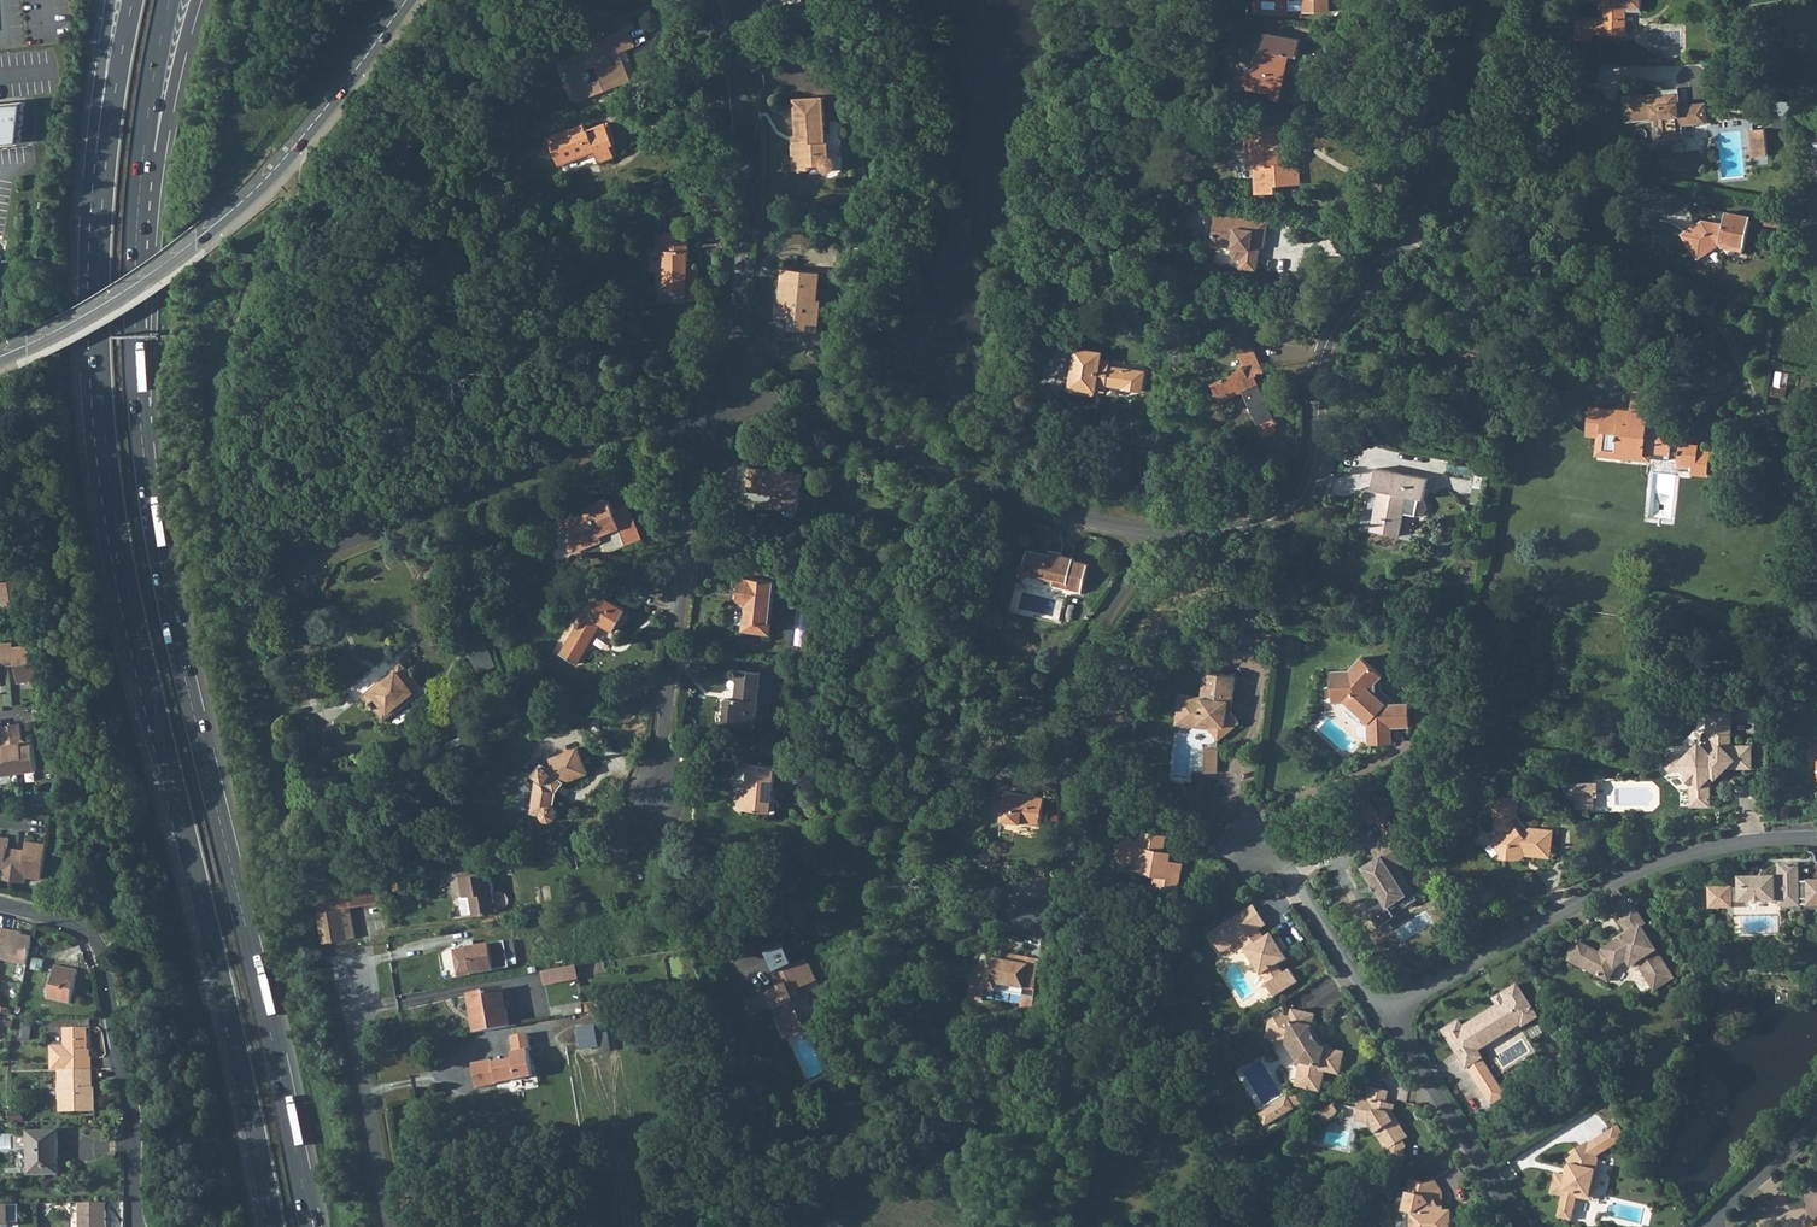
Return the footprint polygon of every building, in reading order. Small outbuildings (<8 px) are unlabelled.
[(1303,0),(1250,0),(1250,3),(1250,6),(1250,9),(1250,12),(1294,13),(1294,8),(1303,7),(1303,0)] [(1303,7),(1303,11),(1329,11),(1329,0),(1303,0),(1303,7)] [(1624,18),(1618,18),(1618,6),(1624,6),(1639,6),(1639,0),(1597,0),(1597,1),(1598,3),(1599,6),(1602,7),(1601,33),(1624,33),(1624,18)] [(615,35),(622,52),(636,47),(629,29),(615,35)] [(611,66),(607,57),(618,53),(622,52),(615,35),(562,56),(579,99),(629,80),(622,62),(611,66)] [(1412,36),(1410,48),(1422,50),(1424,38),(1412,36)] [(1247,100),(1271,105),(1272,105),(1275,94),(1281,95),(1282,93),(1280,93),(1286,66),(1296,69),(1300,54),(1264,45),(1256,81),(1252,81),(1247,100)] [(607,57),(611,66),(622,62),(618,53),(607,57)] [(1272,105),(1271,105),(1270,111),(1279,113),(1289,71),(1295,72),(1296,69),(1286,66),(1280,93),(1282,93),(1281,95),(1275,94),(1272,105)] [(1720,81),(1693,84),(1694,101),(1704,100),(1721,98),(1720,81)] [(1659,91),(1624,95),(1627,119),(1659,115),(1662,135),(1681,133),(1680,121),(1706,118),(1704,100),(1694,101),(1678,103),(1676,86),(1659,88),(1659,91)] [(792,143),(794,170),(810,169),(809,165),(821,165),(822,168),(823,169),(825,170),(827,171),(828,171),(831,171),(834,170),(835,169),(836,167),(837,164),(837,162),(837,160),(835,158),(833,156),(831,156),(830,155),(829,142),(826,142),(824,96),(794,98),(796,136),(796,143),(792,143)] [(1753,101),(1753,113),(1768,114),(1769,102),(1753,101)] [(20,142),(25,102),(0,105),(0,144),(20,142)] [(1769,102),(1768,114),(1777,115),(1797,116),(1798,104),(1769,102)] [(1777,115),(1776,127),(1796,128),(1797,116),(1777,115)] [(606,122),(615,145),(619,143),(610,121),(606,122)] [(573,135),(552,144),(560,164),(596,150),(601,162),(615,156),(611,146),(615,145),(606,122),(586,130),(584,124),(571,129),(573,135)] [(1765,128),(1753,130),(1756,157),(1768,156),(1765,128)] [(549,138),(552,144),(573,135),(571,129),(549,138)] [(1245,174),(1252,174),(1257,173),(1258,186),(1253,186),(1254,200),(1272,199),(1272,192),(1296,190),(1295,170),(1283,171),(1277,172),(1277,162),(1279,162),(1279,154),(1282,154),(1285,153),(1284,132),(1261,133),(1262,140),(1258,141),(1258,139),(1254,139),(1254,141),(1243,142),(1245,174)] [(608,211),(613,223),(636,214),(632,202),(608,211)] [(1771,214),(1789,218),(1791,208),(1773,204),(1771,214)] [(1681,235),(1697,259),(1719,245),(1722,246),(1722,247),(1744,251),(1751,217),(1726,212),(1724,224),(1723,227),(1716,226),(1714,222),(1704,220),(1681,235)] [(1267,226),(1217,219),(1212,249),(1232,251),(1231,257),(1235,262),(1241,263),(1240,272),(1256,275),(1260,244),(1264,245),(1267,226)] [(664,250),(664,293),(687,293),(687,300),(698,301),(699,267),(689,267),(689,233),(664,233),(664,250)] [(789,316),(788,329),(808,331),(808,323),(818,324),(821,300),(817,300),(820,272),(786,269),(785,279),(781,278),(777,315),(789,316)] [(808,331),(817,332),(818,324),(808,323),(808,331)] [(1241,359),(1243,364),(1258,357),(1256,352),(1241,359)] [(1097,398),(1098,393),(1098,390),(1108,391),(1109,388),(1125,391),(1125,394),(1141,397),(1145,377),(1111,371),(1112,365),(1103,364),(1104,357),(1080,353),(1073,394),(1097,398)] [(1258,357),(1243,364),(1246,370),(1237,377),(1214,388),(1223,407),(1245,397),(1266,443),(1281,437),(1278,431),(1281,430),(1276,423),(1264,398),(1262,399),(1259,391),(1261,390),(1258,381),(1267,377),(1258,357)] [(1598,436),(1596,455),(1615,458),(1616,453),(1643,456),(1644,452),(1668,455),(1671,430),(1647,427),(1650,395),(1632,393),(1630,414),(1628,427),(1611,425),(1612,412),(1588,409),(1585,435),(1598,436)] [(1630,414),(1612,412),(1611,425),(1628,427),(1630,414)] [(1678,446),(1676,462),(1691,464),(1690,468),(1690,474),(1706,476),(1708,456),(1696,455),(1697,449),(1678,446)] [(1448,467),(1447,477),(1469,481),(1470,471),(1448,467)] [(751,468),(748,490),(775,493),(773,507),(783,508),(796,509),(797,509),(802,474),(751,468)] [(1375,473),(1371,494),(1378,495),(1372,534),(1372,535),(1400,540),(1405,517),(1421,519),(1426,515),(1427,512),(1427,508),(1426,504),(1424,502),(1428,482),(1406,478),(1406,481),(1399,480),(1399,477),(1375,473)] [(589,509),(590,512),(591,514),(580,519),(579,516),(561,524),(565,534),(563,535),(565,538),(570,536),(576,551),(602,540),(608,553),(627,545),(620,527),(613,509),(609,500),(589,509)] [(613,509),(620,527),(634,522),(627,504),(613,509)] [(634,522),(620,527),(627,545),(641,539),(634,522)] [(565,538),(570,553),(576,551),(570,536),(565,538)] [(1030,577),(1032,576),(1034,575),(1056,581),(1056,584),(1055,587),(1083,595),(1092,568),(1076,563),(1076,560),(1066,557),(1065,559),(1056,557),(1033,549),(1029,563),(1026,564),(1024,566),(1023,568),(1023,571),(1024,574),(1025,575),(1027,577),(1030,577)] [(1034,575),(1032,576),(1056,584),(1056,581),(1034,575)] [(737,602),(734,628),(768,632),(775,580),(740,576),(738,593),(748,594),(747,603),(737,602)] [(19,578),(0,582),(0,585),(4,608),(23,605),(19,578)] [(597,592),(561,653),(579,663),(602,622),(615,630),(627,609),(597,592)] [(737,602),(747,603),(748,594),(738,593),(737,602)] [(497,601),(500,608),(511,603),(508,596),(497,601)] [(467,645),(477,672),(495,665),(485,638),(467,645)] [(13,641),(4,642),(6,661),(15,660),(15,665),(18,682),(38,679),(33,644),(14,647),(13,641)] [(1349,668),(1333,669),(1334,701),(1346,700),(1369,722),(1369,743),(1393,742),(1392,726),(1409,726),(1409,703),(1386,704),(1375,694),(1375,682),(1382,674),(1362,656),(1349,668)] [(402,663),(365,694),(385,718),(422,688),(402,663)] [(727,698),(725,725),(754,727),(760,672),(739,670),(736,699),(727,698)] [(1179,696),(1176,722),(1206,725),(1209,730),(1218,740),(1239,723),(1231,714),(1228,709),(1228,702),(1232,702),(1236,677),(1204,673),(1202,698),(1179,696)] [(1752,769),(1752,746),(1728,746),(1728,736),(1731,736),(1731,712),(1707,712),(1707,739),(1691,757),(1688,754),(1681,761),(1678,759),(1669,759),(1665,763),(1665,769),(1669,773),(1676,773),(1679,770),(1693,783),(1689,787),(1689,807),(1710,807),(1709,786),(1706,783),(1722,766),(1726,769),(1752,769)] [(11,724),(18,772),(38,769),(33,739),(26,740),(23,744),(20,742),(23,738),(21,723),(11,724)] [(18,772),(11,724),(1,726),(3,741),(7,744),(5,747),(1,744),(0,744),(0,775),(18,772)] [(537,777),(531,812),(541,814),(545,820),(551,821),(556,817),(557,811),(554,806),(551,805),(553,790),(562,780),(573,776),(574,777),(574,779),(588,774),(578,747),(551,757),(553,764),(546,767),(543,765),(535,775),(537,777)] [(1205,752),(1204,775),(1216,776),(1217,753),(1205,752)] [(742,793),(740,808),(773,811),(777,766),(750,764),(749,785),(748,794),(743,793),(742,793)] [(554,806),(556,791),(563,783),(574,779),(574,777),(573,776),(562,780),(553,790),(551,805),(554,806)] [(1576,785),(1577,809),(1590,809),(1590,793),(1597,793),(1597,784),(1576,785)] [(1006,795),(1003,822),(1041,826),(1043,799),(1006,795)] [(1500,831),(1490,839),(1499,849),(1499,857),(1516,858),(1524,851),(1526,853),(1549,855),(1552,826),(1527,825),(1525,826),(1516,815),(1517,798),(1493,796),(1492,815),(1494,814),(1494,824),(1500,831)] [(1372,862),(1362,868),(1371,882),(1387,908),(1399,901),(1401,904),(1406,905),(1414,900),(1414,895),(1406,881),(1397,867),(1412,857),(1395,830),(1371,846),(1378,858),(1372,862)] [(1165,837),(1143,833),(1141,842),(1125,839),(1121,861),(1139,864),(1138,872),(1157,875),(1154,890),(1176,895),(1182,865),(1169,862),(1161,861),(1162,852),(1165,837)] [(0,836),(0,878),(12,880),(16,853),(8,852),(8,847),(10,838),(0,836)] [(16,853),(12,880),(26,881),(27,876),(41,879),(46,843),(27,840),(25,849),(25,854),(16,853)] [(1170,854),(1162,852),(1161,861),(1169,862),(1170,854)] [(1740,901),(1776,901),(1776,898),(1780,898),(1780,905),(1799,905),(1799,900),(1807,899),(1807,905),(1816,905),(1816,882),(1799,882),(1799,864),(1780,865),(1780,879),(1775,879),(1775,877),(1740,877),(1740,901)] [(489,871),(460,877),(463,896),(468,896),(468,901),(470,901),(474,916),(497,912),(489,871)] [(352,885),(356,906),(390,901),(387,880),(352,885)] [(1711,885),(1710,909),(1733,909),(1734,886),(1711,885)] [(341,909),(346,938),(355,937),(350,907),(341,909)] [(1209,936),(1216,946),(1228,939),(1234,948),(1241,943),(1247,952),(1246,952),(1262,977),(1262,976),(1267,983),(1266,983),(1268,985),(1265,986),(1272,998),(1296,983),(1294,980),(1288,971),(1282,975),(1276,966),(1286,960),(1271,936),(1264,940),(1258,931),(1265,926),(1258,915),(1253,907),(1209,936)] [(1646,925),(1635,907),(1618,917),(1628,932),(1629,935),(1616,943),(1600,953),(1578,942),(1569,961),(1609,981),(1616,968),(1628,961),(1632,967),(1637,963),(1655,991),(1674,978),(1642,927),(1646,925)] [(341,909),(319,912),(325,942),(346,938),(341,909)] [(26,965),(32,937),(12,933),(12,931),(3,929),(2,933),(0,942),(0,960),(26,965)] [(1616,943),(1629,935),(1628,932),(1615,940),(1616,943)] [(1228,939),(1216,946),(1221,955),(1234,948),(1228,939)] [(505,941),(453,950),(457,977),(509,968),(505,941)] [(743,1003),(749,1016),(771,1006),(784,1033),(811,1021),(797,990),(816,981),(806,957),(791,964),(783,947),(767,954),(781,985),(743,1003)] [(1009,963),(1000,961),(1000,963),(989,960),(981,991),(1019,1000),(1017,1011),(1032,1015),(1035,984),(1036,970),(1038,965),(1009,959),(1009,963)] [(77,970),(55,965),(48,999),(70,1004),(77,970)] [(578,965),(540,971),(543,986),(580,980),(578,965)] [(1504,1002),(1496,1007),(1463,1027),(1459,1021),(1442,1032),(1466,1070),(1482,1060),(1478,1052),(1520,1026),(1516,1019),(1532,1009),(1517,985),(1500,995),(1504,1002)] [(503,990),(469,996),(475,1032),(509,1026),(506,1010),(503,993),(503,990)] [(514,1009),(511,991),(503,993),(506,1010),(514,1009)] [(1500,995),(1492,1000),(1496,1007),(1504,1002),(1500,995)] [(1532,1009),(1516,1019),(1520,1026),(1522,1028),(1538,1018),(1532,1009)] [(1270,1023),(1269,1028),(1272,1033),(1278,1034),(1283,1042),(1288,1044),(1293,1045),(1302,1059),(1300,1064),(1302,1066),(1300,1076),(1297,1076),(1295,1086),(1320,1092),(1325,1071),(1340,1074),(1342,1063),(1338,1062),(1340,1051),(1321,1046),(1312,1032),(1316,1015),(1292,1010),(1290,1017),(1281,1015),(1270,1023)] [(30,1040),(32,1024),(22,1023),(21,1039),(30,1040)] [(593,1023),(576,1026),(581,1050),(599,1046),(596,1033),(593,1023)] [(59,1070),(92,1069),(92,1058),(90,1058),(88,1058),(88,1050),(88,1028),(64,1028),(65,1046),(51,1046),(52,1070),(59,1070)] [(1269,1028),(1266,1038),(1283,1042),(1278,1034),(1272,1033),(1269,1028)] [(607,1031),(596,1033),(599,1046),(600,1052),(611,1050),(607,1031)] [(512,1036),(515,1051),(528,1049),(530,1049),(527,1033),(512,1036)] [(1293,1045),(1288,1044),(1288,1047),(1298,1063),(1300,1064),(1302,1059),(1293,1045)] [(493,1060),(472,1064),(476,1087),(496,1084),(496,1082),(534,1075),(528,1049),(515,1051),(512,1052),(513,1059),(500,1061),(493,1062),(493,1060)] [(1482,1060),(1466,1070),(1476,1087),(1493,1076),(1482,1060)] [(60,1112),(95,1111),(95,1093),(93,1093),(93,1069),(92,1069),(59,1070),(60,1112)] [(1493,1076),(1476,1087),(1490,1108),(1507,1098),(1493,1076)] [(1385,1109),(1386,1103),(1389,1092),(1371,1088),(1368,1100),(1361,1098),(1356,1121),(1363,1123),(1369,1125),(1382,1144),(1387,1152),(1384,1162),(1402,1166),(1406,1146),(1403,1141),(1408,1138),(1393,1114),(1388,1113),(1385,1109)] [(1257,1110),(1266,1126),(1296,1106),(1287,1091),(1257,1110)] [(1395,1105),(1386,1103),(1385,1109),(1388,1113),(1393,1114),(1395,1105)] [(1335,1104),(1320,1114),(1326,1122),(1340,1112),(1335,1104)] [(22,1112),(9,1112),(9,1121),(22,1121),(22,1112)] [(1612,1130),(1596,1140),(1605,1153),(1620,1143),(1612,1130)] [(59,1174),(58,1131),(28,1131),(28,1174),(59,1174)] [(1596,1140),(1589,1145),(1597,1158),(1605,1153),(1596,1140)] [(1567,1176),(1564,1175),(1556,1174),(1551,1195),(1562,1197),(1561,1203),(1559,1218),(1572,1220),(1575,1206),(1577,1199),(1577,1195),(1590,1198),(1596,1171),(1598,1160),(1597,1158),(1589,1145),(1588,1143),(1565,1157),(1570,1165),(1567,1176)] [(1577,1195),(1577,1199),(1592,1202),(1599,1172),(1596,1171),(1590,1198),(1577,1195)] [(1409,1212),(1413,1213),(1413,1226),(1450,1226),(1450,1224),(1451,1223),(1451,1211),(1443,1212),(1442,1208),(1434,1195),(1441,1190),(1434,1179),(1426,1184),(1410,1181),(1405,1206),(1409,1212)] [(105,1202),(79,1203),(79,1226),(106,1226),(105,1202)] [(2,1226),(9,1226),(8,1205),(0,1205),(0,1226),(2,1226)]
